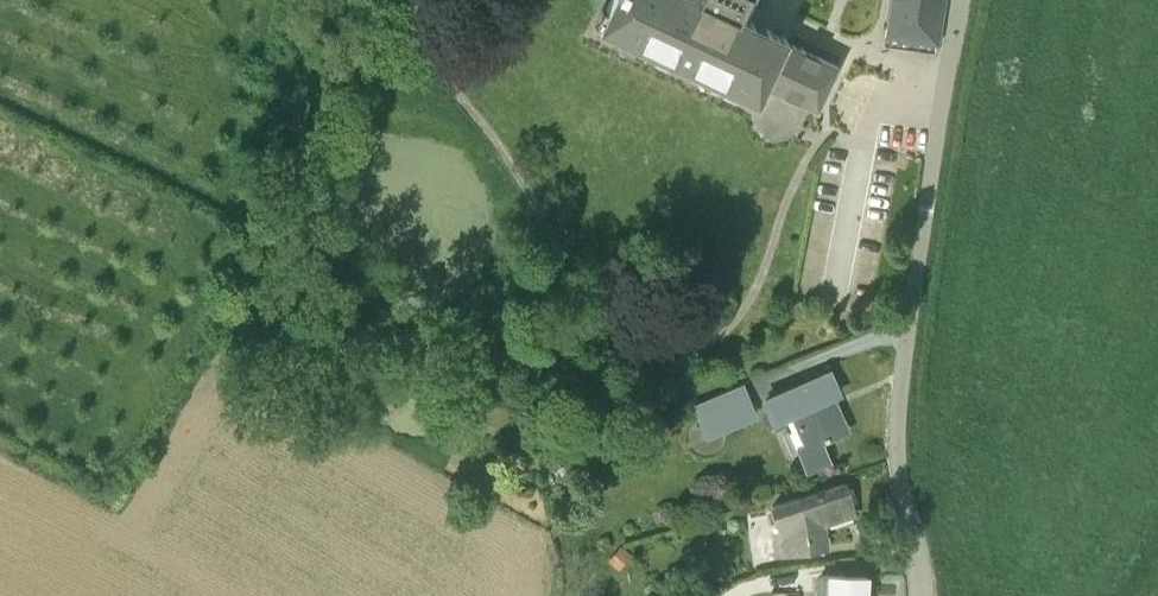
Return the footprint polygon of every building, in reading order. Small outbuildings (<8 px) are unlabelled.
[(599,26),(756,100),(764,84),(816,108),(836,65),(784,41),(786,38),(736,15),(743,0),(612,0),(599,26)] [(938,44),(945,0),(891,0),(886,36),(938,44)] [(762,390),(789,382),(786,369),(758,376),(762,390)] [(794,445),(804,469),(827,459),(819,440),(824,438),(825,440),(829,438),(828,436),(846,429),(837,409),(833,410),(827,397),(838,393),(829,371),(765,398),(774,419),(789,412),(802,442),(794,445)] [(742,385),(696,403),(702,418),(717,412),(723,426),(754,414),(742,385)] [(853,508),(845,483),(771,505),(779,536),(780,551),(827,546),(823,517),(853,508)] [(867,576),(818,573),(817,595),(866,595),(867,576)]
